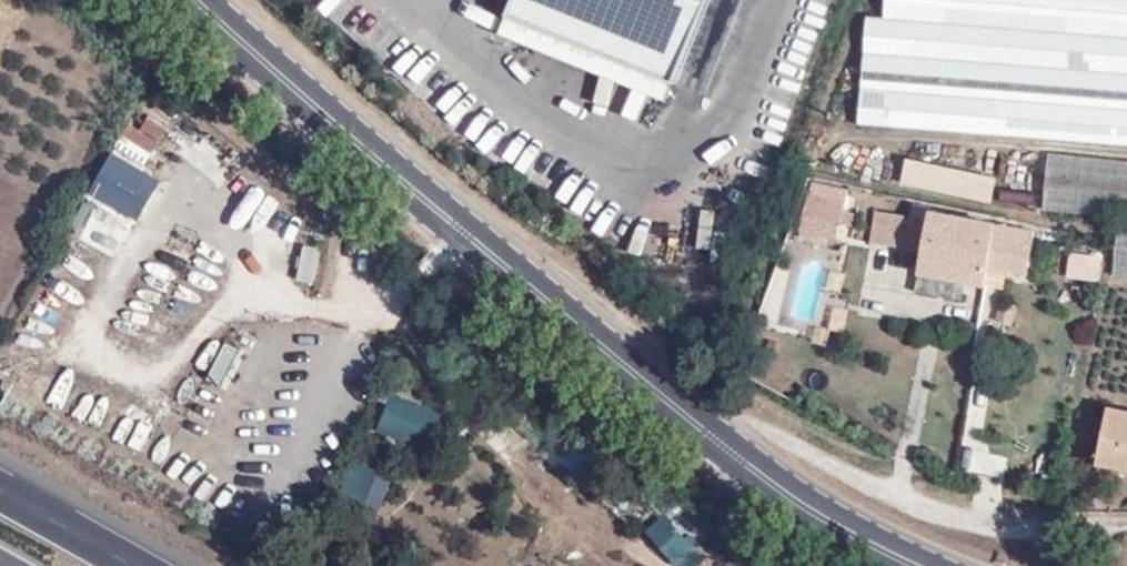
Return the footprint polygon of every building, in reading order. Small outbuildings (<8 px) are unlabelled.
[(505,19),(673,87),(708,0),(513,0),(505,19)] [(884,18),(866,18),(860,125),(1126,147),(1126,0),(885,0),(884,18)] [(150,115),(141,132),(125,124),(112,148),(148,167),(170,126),(150,115)] [(1110,276),(1126,278),(1126,162),(1051,153),(1043,210),(1117,220),(1110,276)] [(904,183),(991,201),(996,177),(909,159),(904,183)] [(146,221),(160,181),(128,170),(114,210),(146,221)] [(1030,210),(1033,196),(1004,190),(1001,204),(1030,210)] [(839,225),(854,227),(856,214),(805,202),(798,230),(836,237),(839,225)] [(1013,249),(1029,251),(1031,234),(928,212),(929,205),(914,203),(904,249),(921,253),(918,272),(985,284),(987,272),(1008,275),(1013,249)] [(108,222),(101,247),(118,251),(125,226),(108,222)] [(316,281),(320,248),(300,246),(296,279),(316,281)] [(227,380),(242,352),(226,344),(211,372),(227,380)] [(427,453),(442,414),(390,394),(375,433),(427,453)] [(1109,407),(1098,446),(1126,453),(1126,412),(1109,407)] [(705,559),(664,515),(644,534),(674,565),(698,565),(705,559)]
